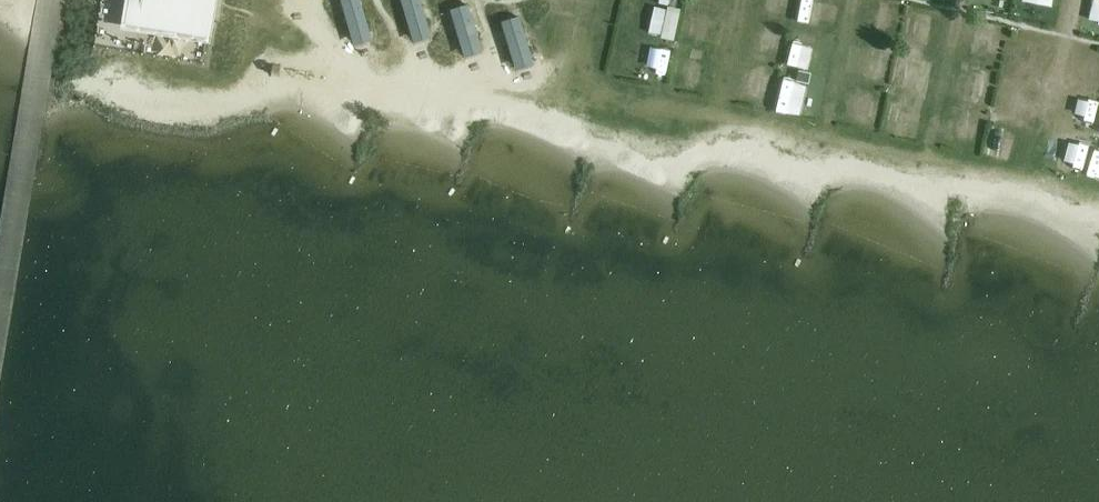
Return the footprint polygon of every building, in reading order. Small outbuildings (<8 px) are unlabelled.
[(127,5),(157,10),(156,14),(158,15),(156,29),(193,35),(196,21),(197,21),(198,17),(210,19),(212,5),(214,5),(214,0),(213,0),(128,0),(127,5)] [(367,29),(359,0),(340,0),(349,34),(367,29)] [(409,31),(427,26),(419,0),(400,0),(409,31)] [(674,40),(689,0),(662,0),(650,31),(674,40)] [(467,5),(449,10),(459,46),(477,41),(467,5)] [(807,29),(808,18),(783,14),(782,26),(807,29)] [(518,17),(500,22),(511,58),(529,52),(518,17)] [(633,74),(656,84),(666,61),(642,51),(633,74)]
